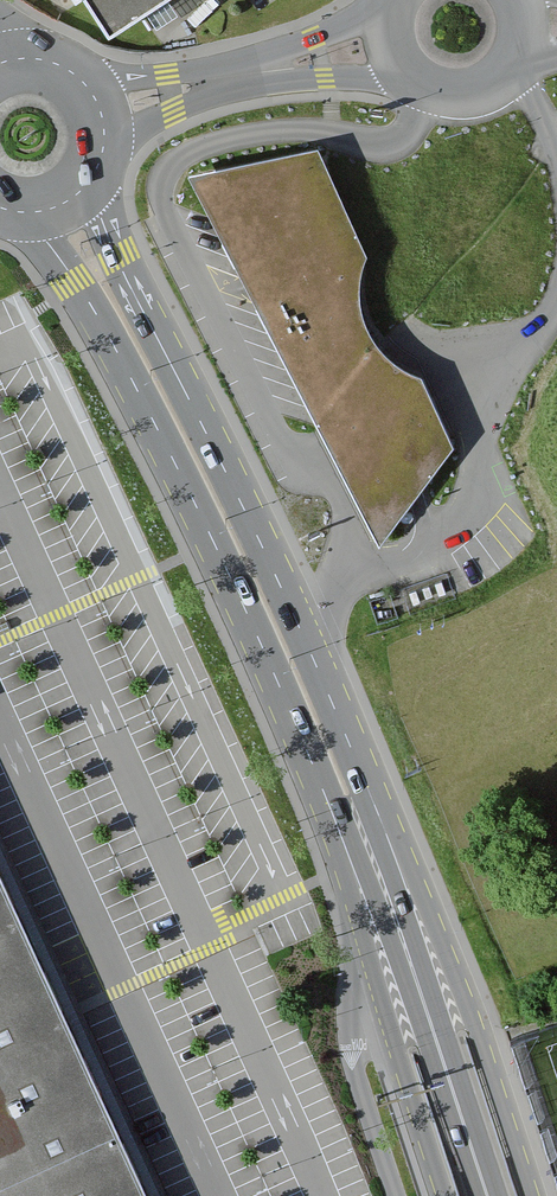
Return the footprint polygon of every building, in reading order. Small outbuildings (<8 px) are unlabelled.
[(168,0),(76,0),(104,42),(168,0)] [(428,475),(456,440),(425,371),(398,359),(379,340),(367,319),(360,295),(360,269),(369,250),(318,142),(190,169),(215,220),(318,426),(378,542),(428,475)] [(0,867),(0,1195),(151,1195),(0,867)]
